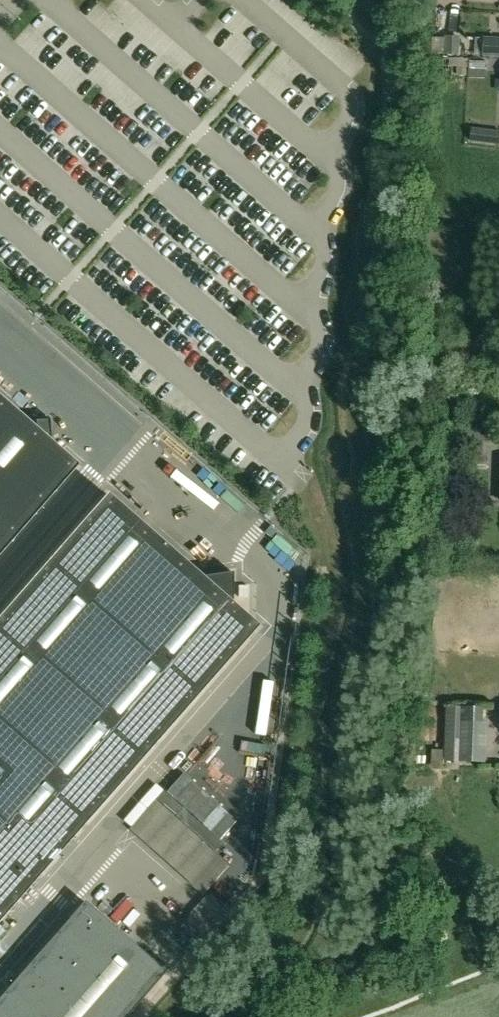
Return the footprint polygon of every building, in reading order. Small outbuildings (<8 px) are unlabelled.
[(461,37),(446,36),(446,38),(445,54),(460,55),(461,37)] [(445,54),(446,38),(433,38),(433,53),(445,54)] [(484,38),(483,56),(498,56),(498,39),(484,38)] [(465,57),(448,57),(449,68),(456,68),(456,75),(465,75),(465,57)] [(472,129),(471,141),(498,144),(498,132),(472,129)] [(67,463),(0,405),(0,541),(67,463)] [(482,443),(468,443),(468,455),(482,455),(482,443)] [(259,627),(233,604),(233,573),(202,577),(107,494),(0,615),(0,922),(259,627)] [(254,698),(251,720),(272,724),(275,702),(254,698)] [(445,752),(445,762),(486,763),(488,724),(484,723),(484,708),(447,707),(445,752)] [(246,756),(257,757),(257,753),(267,755),(270,736),(249,733),(246,756)] [(445,762),(445,752),(432,751),(431,769),(444,769),(445,762)] [(154,800),(128,829),(202,894),(228,865),(154,800)] [(214,884),(191,911),(216,932),(239,904),(214,884)] [(165,973),(84,902),(0,998),(0,1016),(126,1016),(165,973)]
